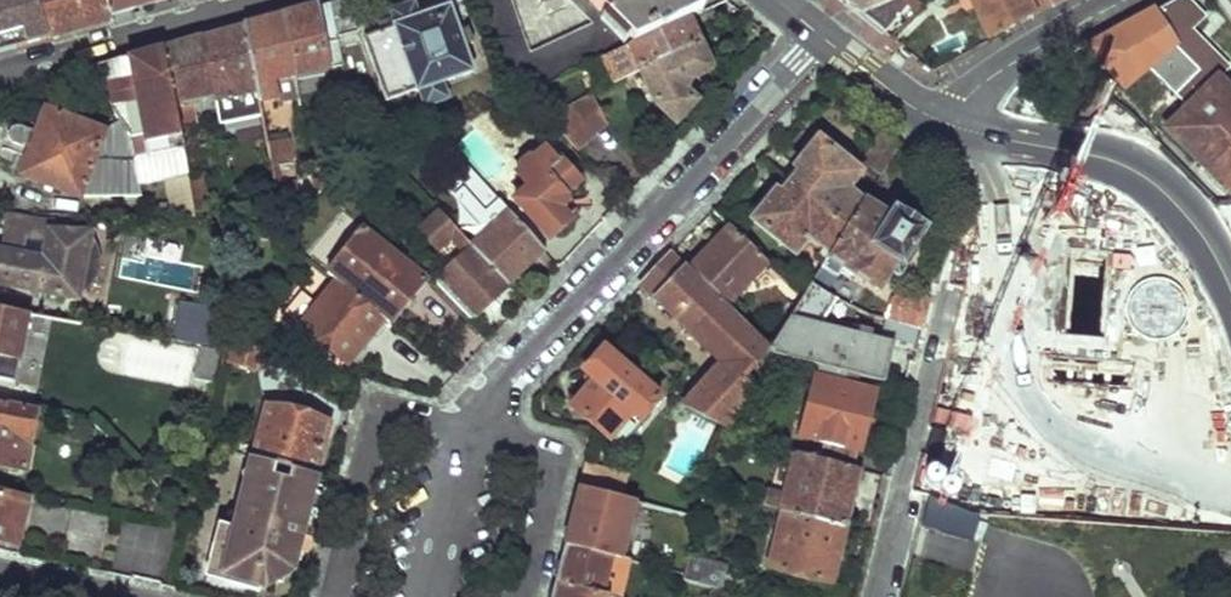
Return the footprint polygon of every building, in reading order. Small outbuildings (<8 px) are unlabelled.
[(29,50),(54,43),(40,0),(0,0),(0,58),(29,50)] [(107,0),(40,0),(54,43),(83,35),(116,25),(114,19),(107,0)] [(114,19),(155,7),(179,0),(107,0),(114,19)] [(340,41),(353,38),(359,22),(353,0),(346,0),(333,4),(340,41)] [(601,21),(533,52),(517,0),(477,0),(512,104),(604,60),(630,48),(688,20),(702,13),(690,0),(588,0),(601,21)] [(924,0),(882,0),(863,7),(885,30),(909,3),(916,10),(925,1),(924,0)] [(988,40),(1051,5),(1049,0),(973,0),(988,40)] [(1192,25),(1205,14),(1191,0),(1180,0),(1090,46),(1127,83),(1149,64),(1174,88),(1176,91),(1156,113),(1230,190),(1230,92),(1216,77),(1230,64),(1202,35),(1192,25)] [(284,18),(295,81),(301,111),(314,108),(308,77),(345,70),(340,41),(333,4),(305,12),(284,18)] [(398,25),(364,39),(385,105),(415,94),(419,110),(449,100),(444,84),(475,74),(467,49),(474,46),(472,36),(462,38),(451,5),(418,17),(414,5),(393,12),(398,25)] [(246,29),(259,99),(261,106),(283,102),(279,84),(295,81),(284,18),(273,21),(246,29)] [(688,20),(630,48),(641,74),(700,45),(688,20)] [(204,41),(215,98),(216,108),(259,99),(246,29),(229,34),(204,41)] [(165,52),(176,106),(215,98),(204,41),(186,46),(165,52)] [(700,45),(641,74),(654,105),(676,124),(695,103),(683,91),(694,78),(712,71),(700,45)] [(630,48),(604,60),(615,86),(641,74),(630,48)] [(89,73),(131,140),(140,187),(190,177),(176,106),(165,52),(139,59),(89,73)] [(591,97),(569,108),(592,137),(605,127),(591,97)] [(592,137),(569,108),(547,118),(576,152),(592,137)] [(32,150),(24,175),(83,198),(104,133),(45,112),(38,132),(32,150)] [(38,132),(24,126),(17,126),(13,130),(11,134),(11,137),(13,141),(16,143),(32,150),(38,132)] [(803,171),(792,182),(846,232),(866,202),(857,195),(869,178),(821,139),(798,166),(803,171)] [(269,147),(274,171),(297,167),(292,143),(269,147)] [(579,183),(560,163),(557,166),(545,152),(517,177),(529,191),(515,203),(550,244),(581,217),(572,207),(566,195),(579,183)] [(191,180),(199,217),(205,218),(198,180),(191,180)] [(776,191),(756,217),(797,251),(808,238),(831,255),(846,232),(792,182),(781,195),(776,191)] [(278,192),(282,215),(317,198),(315,184),(278,192)] [(846,232),(831,255),(829,257),(839,265),(842,262),(881,289),(899,262),(902,264),(924,232),(895,210),(887,220),(866,202),(846,232)] [(497,226),(472,247),(508,288),(544,256),(498,204),(487,213),(497,226)] [(464,257),(435,283),(471,321),(508,288),(472,247),(434,206),(430,210),(435,216),(420,230),(440,251),(451,242),(464,257)] [(236,211),(238,219),(249,219),(246,210),(236,211)] [(5,253),(0,252),(0,284),(70,299),(82,239),(50,232),(51,225),(12,217),(5,253)] [(730,227),(689,268),(727,307),(768,264),(730,227)] [(360,232),(325,273),(337,283),(385,322),(387,324),(420,284),(360,232)] [(198,253),(122,244),(118,279),(194,288),(198,253)] [(641,284),(715,359),(680,404),(682,406),(730,427),(768,350),(727,307),(689,268),(673,250),(641,284)] [(802,298),(768,350),(820,364),(846,370),(887,380),(894,351),(817,330),(834,299),(813,282),(802,298)] [(337,283),(301,326),(348,367),(385,322),(337,283)] [(931,300),(902,292),(893,302),(888,319),(914,326),(924,329),(931,300)] [(168,301),(160,340),(220,351),(230,313),(168,301)] [(17,388),(27,331),(80,341),(83,325),(0,310),(0,384),(17,388)] [(265,352),(232,343),(229,360),(261,369),(265,352)] [(593,379),(571,405),(607,436),(630,411),(638,419),(660,397),(639,378),(642,374),(635,369),(632,372),(604,347),(583,370),(593,379)] [(200,350),(195,380),(212,382),(217,353),(200,350)] [(820,364),(803,434),(825,440),(820,455),(853,464),(856,449),(860,450),(875,389),(843,381),(846,370),(820,364)] [(25,471),(36,411),(0,403),(0,466),(25,471)] [(327,422),(268,407),(255,459),(314,475),(327,422)] [(253,445),(235,440),(232,454),(249,458),(253,445)] [(795,459),(784,493),(767,489),(762,504),(792,512),(846,525),(860,466),(853,464),(820,455),(789,447),(787,457),(795,459)] [(255,459),(253,459),(224,575),(264,585),(290,569),(294,551),(286,549),(288,540),(298,535),(297,527),(302,524),(314,475),(255,459)] [(620,499),(626,476),(587,466),(582,488),(620,499)] [(582,488),(567,546),(613,557),(621,559),(635,503),(620,499),(582,488)] [(19,543),(29,497),(0,491),(0,538),(19,543)] [(971,533),(977,519),(936,501),(930,516),(971,533)] [(792,512),(778,572),(832,585),(846,525),(792,512)] [(288,540),(286,549),(294,551),(302,524),(297,527),(298,535),(288,540)] [(567,546),(558,584),(604,594),(613,557),(567,546)] [(689,558),(686,575),(684,580),(707,586),(713,564),(689,558)] [(554,596),(616,596),(604,594),(558,584),(555,596),(554,596)]
